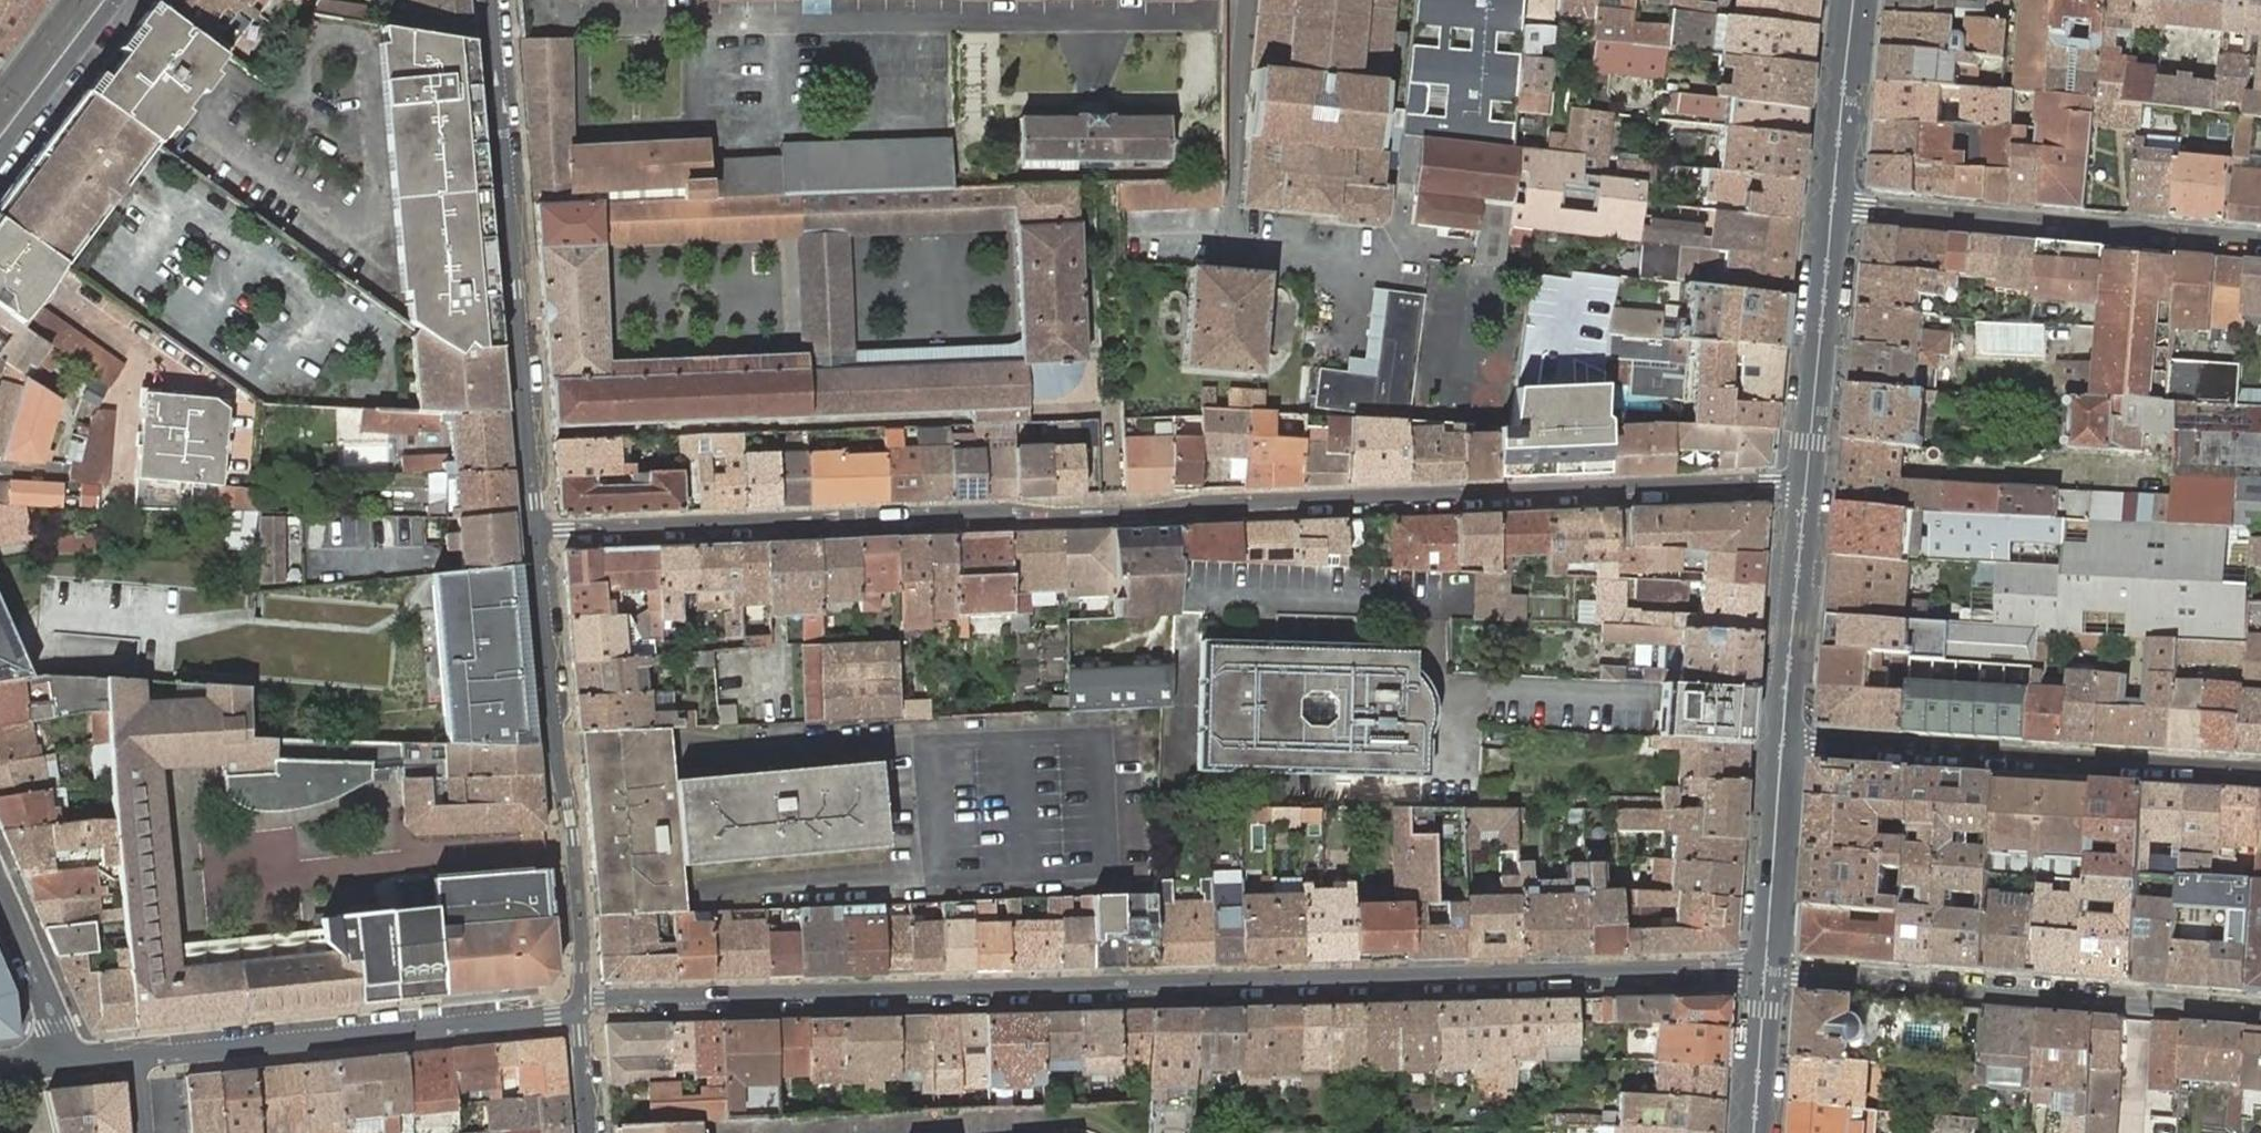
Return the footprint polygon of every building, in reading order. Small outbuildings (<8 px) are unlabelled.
[(46,0),(0,0),(0,60),(46,0)] [(225,54),(226,55),(231,47),(217,38),(238,10),(252,21),(258,14),(247,6),(239,0),(155,0),(151,4),(225,54)] [(247,6),(258,14),(268,0),(251,0),(247,6)] [(414,30),(472,41),(468,0),(412,0),(414,30)] [(1404,110),(1377,107),(1389,0),(1258,0),(1244,137),(1246,140),(1247,140),(1240,208),(1329,215),(1334,223),(1375,227),(1384,220),(1388,188),(1388,187),(1382,186),(1386,148),(1399,149),(1401,137),(1403,113),(1404,110)] [(1413,24),(1439,27),(1437,48),(1410,47),(1409,58),(1408,67),(1407,83),(1424,85),(1441,86),(1445,86),(1443,117),(1419,115),(1411,114),(1403,113),(1401,137),(1510,147),(1513,124),(1486,121),(1488,100),(1514,102),(1519,58),(1519,56),(1492,53),(1495,32),(1521,34),(1523,18),(1525,0),(1416,0),(1413,24)] [(1523,18),(1551,20),(1552,0),(1525,0),(1523,18)] [(1595,16),(1596,5),(1597,0),(1561,0),(1560,13),(1595,16)] [(1619,8),(1596,5),(1595,16),(1593,40),(1625,44),(1628,24),(1632,0),(1620,0),(1619,8)] [(1670,2),(1669,9),(1711,13),(1712,4),(1693,2),(1694,0),(1670,0),(1670,2)] [(1815,0),(1736,0),(1734,16),(1813,25),(1815,0)] [(1890,15),(2009,23),(2011,0),(1891,0),(1890,15)] [(2017,91),(2044,94),(2048,94),(2060,0),(2026,0),(2017,90),(2017,91)] [(2101,99),(2103,82),(2111,0),(2060,0),(2048,94),(2101,99)] [(2103,82),(2130,85),(2132,74),(2132,67),(2133,58),(2124,58),(2124,50),(2119,49),(2121,32),(2136,33),(2136,26),(2139,0),(2111,0),(2103,82)] [(2136,26),(2165,30),(2165,28),(2165,24),(2167,0),(2139,0),(2136,26)] [(2165,24),(2217,30),(2225,31),(2228,6),(2224,5),(2224,0),(2167,0),(2165,24)] [(2224,5),(2228,6),(2225,31),(2248,33),(2246,56),(2223,53),(2220,84),(2217,111),(2223,112),(2224,107),(2223,101),(2240,103),(2240,114),(2247,115),(2248,94),(2254,34),(2257,0),(2224,0),(2224,5)] [(363,10),(316,3),(311,12),(361,21),(363,10)] [(85,90),(84,92),(156,143),(197,90),(225,54),(151,4),(117,50),(124,55),(105,80),(97,75),(118,90),(106,105),(85,90)] [(1707,53),(1711,13),(1669,9),(1667,32),(1665,48),(1707,53)] [(231,47),(252,21),(238,10),(217,38),(231,47)] [(1890,15),(1886,50),(2006,59),(2009,23),(1890,15)] [(1809,65),(1813,25),(1734,16),(1730,56),(1809,65)] [(1665,48),(1667,32),(1645,30),(1645,26),(1628,24),(1625,44),(1665,48)] [(400,216),(409,321),(415,325),(459,356),(468,344),(475,349),(500,348),(494,283),(469,286),(467,268),(493,266),(487,210),(484,173),(479,116),(453,118),(452,101),(478,99),(472,41),(414,30),(383,25),(397,179),(400,216)] [(1535,28),(1522,26),(1521,34),(1521,41),(1534,42),(1535,28)] [(1552,28),(1541,27),(1541,32),(1546,32),(1544,43),(1551,43),(1552,28)] [(2225,31),(2217,30),(2211,84),(2220,84),(2223,53),(2225,31)] [(2145,34),(2136,33),(2134,49),(2142,50),(2143,39),(2144,39),(2145,34)] [(521,39),(530,151),(570,148),(568,38),(521,39)] [(1662,75),(1665,48),(1625,44),(1593,40),(1590,68),(1662,75)] [(2003,91),(2003,90),(2006,59),(1886,50),(1883,85),(1960,89),(1961,66),(1977,67),(1975,89),(2003,91)] [(1805,108),(1809,65),(1730,56),(1719,54),(1718,66),(1717,75),(1716,84),(1715,97),(1805,108)] [(1551,61),(1519,58),(1514,102),(1513,112),(1549,116),(1551,95),(1547,95),(1551,61)] [(1961,66),(1960,89),(1975,89),(1977,67),(1961,66)] [(2132,74),(2130,85),(2129,103),(2145,104),(2153,105),(2157,106),(2160,78),(2161,70),(2140,68),(2132,67),(2132,74)] [(97,75),(85,90),(106,105),(118,90),(97,75)] [(2182,80),(2160,78),(2157,106),(2186,109),(2217,111),(2220,84),(2211,84),(2198,82),(2182,80)] [(2048,94),(2044,94),(2041,128),(2039,146),(2039,149),(2049,149),(2044,205),(2085,209),(2094,123),(2141,128),(2143,128),(2145,104),(2129,103),(2130,85),(2103,82),(2101,99),(2048,94)] [(2016,126),(2017,91),(2017,90),(2003,90),(2003,91),(1975,89),(1960,89),(1883,85),(1880,125),(1924,125),(1924,124),(1951,125),(1960,126),(1966,125),(1977,126),(1985,126),(2016,126)] [(2260,96),(2248,94),(2247,115),(2256,116),(2260,117),(2260,88),(2260,96)] [(0,203),(0,217),(56,257),(63,247),(72,253),(136,169),(156,143),(84,92),(64,119),(61,122),(63,130),(51,145),(38,153),(0,203)] [(1802,136),(1805,108),(1715,97),(1674,92),(1673,105),(1678,106),(1678,110),(1705,114),(1704,124),(1722,126),(1802,136)] [(479,116),(478,99),(452,101),(453,118),(479,116)] [(1580,153),(1585,109),(1570,107),(1567,136),(1565,152),(1580,153)] [(1609,112),(1585,109),(1580,153),(1579,174),(1603,177),(1609,112)] [(2247,115),(2240,114),(2234,159),(2226,221),(2260,224),(2260,169),(2246,168),(2247,160),(2252,160),(2256,116),(2247,115)] [(1019,118),(1019,160),(1076,160),(1076,161),(1111,161),(1111,159),(1166,160),(1166,146),(1169,146),(1169,142),(1167,142),(1166,118),(1019,118)] [(61,122),(38,153),(51,145),(63,130),(61,122)] [(1920,166),(1963,167),(1964,167),(1965,159),(1958,158),(1949,157),(1951,125),(1924,124),(1924,125),(1880,125),(1876,158),(1920,161),(1920,166)] [(1960,126),(1951,125),(1949,157),(1958,158),(1960,126)] [(1798,180),(1802,136),(1722,126),(1717,170),(1798,180)] [(1984,168),(1985,126),(1977,126),(1977,138),(1977,156),(1977,157),(1976,157),(1975,158),(1974,158),(1965,159),(1964,167),(1984,168)] [(2015,169),(2016,126),(1985,126),(1984,168),(1990,168),(2015,169)] [(2035,128),(2016,126),(2015,169),(2014,203),(2044,205),(2049,149),(2039,149),(2039,146),(2026,146),(2026,137),(2034,138),(2035,128)] [(2039,146),(2041,128),(2035,128),(2034,138),(2026,137),(2026,146),(2039,146)] [(1019,134),(1010,134),(1010,158),(1019,158),(1019,134)] [(1565,152),(1567,136),(1554,134),(1553,140),(1546,140),(1546,151),(1565,152)] [(1399,149),(1395,180),(1414,182),(1413,193),(1414,193),(1411,223),(1435,226),(1448,227),(1472,230),(1504,235),(1507,235),(1508,226),(1516,147),(1510,147),(1401,137),(1399,149)] [(530,151),(534,204),(650,201),(799,195),(830,194),(953,189),(951,140),(780,146),(781,158),(707,161),(705,140),(570,148),(530,151)] [(2226,221),(2234,159),(2188,154),(2188,147),(2183,146),(2182,153),(2182,154),(2174,217),(2226,221)] [(1579,174),(1580,153),(1565,152),(1546,151),(1539,150),(1516,147),(1508,226),(1520,227),(1643,242),(1790,258),(1794,219),(1740,213),(1713,211),(1712,217),(1711,234),(1699,233),(1700,225),(1648,219),(1647,227),(1638,226),(1639,202),(1640,191),(1651,192),(1653,182),(1641,181),(1615,178),(1603,177),(1579,174)] [(2139,149),(2132,213),(2174,217),(2182,154),(2182,153),(2168,152),(2161,158),(2160,166),(2155,166),(2156,157),(2151,150),(2139,149)] [(1218,156),(1193,156),(1194,177),(1219,176),(1218,156)] [(1875,190),(1918,194),(1920,166),(1920,161),(1876,158),(1874,188),(1875,190)] [(1653,182),(1655,164),(1641,162),(1640,168),(1617,165),(1615,178),(1641,181),(1653,182)] [(1794,219),(1798,180),(1717,170),(1679,166),(1677,184),(1705,187),(1704,199),(1742,203),(1740,213),(1794,219)] [(1918,194),(1959,198),(1963,167),(1920,166),(1918,194)] [(1959,198),(1987,200),(1990,168),(1984,168),(1964,167),(1963,167),(1959,198)] [(1987,200),(2014,203),(2015,169),(1990,168),(1987,200)] [(1223,179),(1116,183),(1118,209),(1124,209),(1223,206),(1225,179),(1223,179)] [(1014,187),(1015,212),(1016,226),(1021,347),(1021,360),(1077,360),(1083,360),(1075,185),(1014,187)] [(992,213),(1015,212),(1014,187),(953,189),(830,194),(831,226),(992,220),(992,213)] [(992,220),(831,226),(830,194),(799,195),(800,233),(832,233),(845,232),(1016,226),(1015,212),(992,213),(992,220)] [(650,201),(652,239),(800,233),(799,195),(650,201)] [(534,204),(538,244),(601,241),(652,239),(650,201),(534,204)] [(1651,203),(1639,202),(1638,226),(1647,227),(1648,219),(1700,225),(1699,233),(1711,234),(1712,217),(1713,211),(1689,208),(1676,206),(1651,203)] [(17,323),(61,354),(76,364),(88,372),(105,387),(122,367),(104,353),(36,301),(46,287),(64,263),(56,257),(0,217),(0,311),(17,323)] [(1505,253),(1503,268),(1530,272),(1540,273),(1541,265),(1516,262),(1520,227),(1508,226),(1507,235),(1505,253)] [(1870,229),(1866,266),(1919,272),(1923,232),(1872,227),(1870,229)] [(832,233),(800,233),(805,358),(850,356),(850,354),(845,232),(832,233)] [(1923,232),(1919,272),(1944,274),(1950,275),(1952,255),(1953,234),(1923,232)] [(1960,276),(1970,277),(1988,278),(2001,280),(2006,239),(1974,236),(1953,234),(1952,255),(1950,275),(1960,276)] [(2000,286),(2000,287),(2035,291),(2041,242),(2006,239),(2001,280),(2000,286)] [(538,244),(549,379),(607,377),(606,364),(601,241),(538,244)] [(1786,295),(1790,258),(1643,242),(1638,278),(1684,284),(1786,295)] [(2092,398),(2169,402),(2172,361),(2175,325),(2181,254),(2106,248),(2041,242),(2035,291),(2034,297),(2101,303),(2098,327),(2095,364),(2093,376),(2092,398)] [(63,247),(56,257),(64,263),(72,253),(63,247)] [(2248,261),(2181,254),(2175,325),(2214,329),(2213,340),(2220,341),(2220,328),(2245,329),(2245,325),(2245,321),(2243,319),(2243,313),(2248,261)] [(2248,261),(2243,313),(2260,314),(2260,262),(2248,261)] [(469,286),(494,283),(493,266),(467,268),(469,286)] [(1568,277),(1568,270),(1569,269),(1548,266),(1547,274),(1568,277)] [(1861,309),(1862,309),(1926,315),(1940,316),(1941,297),(1944,274),(1919,272),(1866,266),(1861,309)] [(1190,270),(1181,370),(1258,376),(1266,276),(1190,270)] [(1944,274),(1941,297),(1948,297),(1949,286),(1959,288),(1960,276),(1950,275),(1944,274)] [(1992,287),(2000,287),(2000,286),(2001,280),(1988,278),(1988,284),(1992,287)] [(1781,347),(1786,295),(1684,284),(1683,293),(1689,293),(1685,327),(1680,327),(1679,335),(1699,337),(1729,341),(1781,347)] [(1425,296),(1385,291),(1375,377),(1319,370),(1314,409),(1410,421),(1425,296)] [(1926,315),(1862,309),(1859,343),(1892,347),(1892,350),(1939,353),(1953,354),(1954,332),(1924,329),(1926,315)] [(0,311),(0,357),(4,360),(21,372),(28,361),(35,366),(38,362),(50,370),(61,354),(17,323),(0,311)] [(2243,313),(2243,319),(2245,321),(2245,325),(2260,326),(2260,314),(2243,313)] [(1661,321),(1610,315),(1608,327),(1660,333),(1661,321)] [(459,356),(415,325),(412,331),(417,404),(424,403),(425,416),(439,418),(446,417),(447,417),(505,412),(502,368),(500,348),(475,349),(468,344),(459,356)] [(1660,333),(1608,327),(1607,344),(1606,352),(1670,359),(1673,334),(1660,333)] [(1773,429),(1776,403),(1728,401),(1728,387),(1729,370),(1729,350),(1729,341),(1699,337),(1691,423),(1773,429)] [(1779,372),(1781,347),(1729,341),(1729,350),(1729,370),(1739,370),(1738,388),(1728,387),(1728,401),(1776,403),(1779,372)] [(1859,343),(1854,386),(1935,392),(1939,353),(1892,350),(1892,347),(1859,343)] [(850,354),(850,356),(805,358),(806,368),(1021,360),(1021,347),(850,354)] [(805,358),(606,364),(607,377),(806,368),(805,358)] [(1686,360),(1676,359),(1676,365),(1632,360),(1628,385),(1627,396),(1662,400),(1682,402),(1686,360)] [(2,458),(14,416),(25,378),(26,374),(21,372),(4,360),(0,368),(0,374),(12,377),(10,382),(1,379),(0,384),(0,457),(2,458)] [(1077,370),(1077,360),(1021,360),(806,368),(808,416),(973,410),(974,424),(981,424),(1014,422),(1029,422),(1029,414),(1027,414),(1027,407),(1028,407),(1028,393),(1059,392),(1068,381),(1077,370)] [(2055,397),(2057,397),(2071,398),(2076,398),(2076,396),(2092,398),(2093,376),(2095,364),(2056,361),(2055,397)] [(2179,402),(2240,405),(2241,390),(2243,368),(2243,365),(2172,361),(2169,402),(2179,402)] [(806,368),(607,377),(549,379),(553,426),(808,416),(806,368)] [(1604,384),(1515,386),(1509,427),(1495,426),(1495,431),(1498,477),(1608,473),(1606,434),(1605,419),(1602,412),(1604,384)] [(1849,441),(1907,447),(1924,448),(1925,438),(1914,437),(1918,403),(1929,403),(1944,404),(1944,392),(1935,392),(1854,386),(1849,441)] [(1201,390),(1202,407),(1215,408),(1215,389),(1201,390)] [(1248,409),(1262,410),(1263,392),(1228,390),(1228,408),(1248,409)] [(2240,405),(2260,406),(2260,391),(2241,390),(2240,405)] [(197,481),(222,484),(228,408),(214,398),(144,393),(135,509),(193,510),(197,481)] [(2178,420),(2179,402),(2169,402),(2092,398),(2076,396),(2076,398),(2071,398),(2070,398),(2070,399),(2069,400),(2068,401),(2068,402),(2069,403),(2069,404),(2069,405),(2070,406),(2071,407),(2075,407),(2074,439),(2068,438),(2066,440),(2064,441),(2065,444),(2067,446),(2068,447),(2144,452),(2146,429),(2146,419),(2178,420)] [(14,416),(2,458),(22,459),(33,421),(48,425),(53,406),(24,398),(18,416),(14,416)] [(2260,528),(2260,406),(2240,405),(2179,402),(2178,420),(2177,431),(2176,454),(2175,454),(2173,496),(2174,496),(2172,524),(2253,527),(2260,528)] [(424,403),(417,404),(418,416),(425,416),(424,403)] [(1914,437),(1925,438),(1929,403),(1918,403),(1914,437)] [(1248,409),(1228,408),(1215,408),(1202,407),(1201,415),(1200,455),(1206,455),(1246,458),(1248,409)] [(99,483),(102,484),(109,484),(113,410),(96,409),(89,419),(89,423),(82,464),(70,464),(69,480),(99,483)] [(1274,413),(1274,410),(1262,410),(1248,409),(1246,458),(1245,485),(1245,487),(1301,485),(1303,437),(1272,436),(1274,413)] [(357,411),(335,410),(335,420),(361,422),(362,412),(357,411)] [(508,444),(505,412),(447,417),(446,417),(439,418),(425,416),(418,416),(379,413),(362,412),(361,422),(360,434),(417,438),(417,434),(439,436),(440,426),(448,427),(452,467),(444,467),(403,467),(403,476),(427,477),(445,477),(511,471),(508,444)] [(1200,455),(1201,415),(1195,415),(1195,430),(1179,430),(1180,415),(1173,416),(1172,435),(1171,490),(1179,490),(1180,483),(1199,482),(1200,455)] [(1301,416),(1283,415),(1282,434),(1301,434),(1301,416)] [(1304,424),(1304,429),(1303,437),(1301,485),(1348,483),(1351,418),(1330,416),(1328,416),(1327,426),(1304,424)] [(1407,481),(1405,421),(1351,418),(1348,483),(1407,481)] [(1097,419),(1080,420),(1080,437),(1081,444),(1097,444),(1097,419)] [(2159,453),(2175,454),(2176,454),(2177,431),(2178,420),(2146,419),(2146,429),(2161,430),(2159,453)] [(1080,437),(1080,420),(1047,421),(1048,438),(1080,437)] [(38,460),(48,425),(33,421),(22,459),(38,460)] [(1047,421),(1029,422),(1014,422),(1015,439),(1048,438),(1047,421)] [(1463,479),(1460,424),(1410,421),(1405,421),(1407,481),(1463,479)] [(1671,422),(1660,422),(1657,422),(1650,421),(1650,426),(1618,428),(1619,433),(1606,434),(1608,473),(1670,470),(1671,446),(1671,422)] [(1014,422),(981,424),(982,440),(1015,439),(1014,422)] [(1773,429),(1691,423),(1678,423),(1671,422),(1671,446),(1720,453),(1715,461),(1716,469),(1769,467),(1773,429)] [(950,425),(950,437),(950,442),(974,441),(974,424),(950,425)] [(1498,477),(1495,431),(1471,435),(1470,424),(1460,424),(1463,479),(1498,477)] [(950,425),(942,426),(942,438),(950,437),(950,425)] [(2008,426),(2007,440),(2018,440),(2019,427),(2008,426)] [(885,430),(884,445),(911,445),(912,431),(885,430)] [(744,446),(743,433),(688,435),(687,449),(744,446)] [(687,449),(688,435),(678,435),(678,449),(687,449)] [(1172,435),(1123,437),(1124,492),(1171,490),(1172,435)] [(625,445),(625,437),(554,440),(556,475),(632,473),(632,465),(618,466),(617,445),(625,445)] [(975,449),(974,441),(950,442),(950,446),(952,499),(984,498),(982,448),(975,449)] [(2067,519),(2172,524),(2174,496),(2173,496),(2061,490),(1903,480),(1905,466),(1907,447),(1849,441),(1847,464),(1843,505),(1924,513),(2067,519)] [(1081,444),(1048,445),(1050,495),(1082,494),(1081,444)] [(1048,445),(1015,447),(1017,497),(1050,495),(1048,445)] [(950,446),(918,447),(918,500),(952,499),(950,446)] [(918,500),(918,447),(885,448),(885,452),(887,502),(918,500)] [(982,448),(984,498),(1017,497),(1015,447),(982,448)] [(842,450),(808,452),(811,505),(887,502),(885,452),(842,454),(842,450)] [(1943,452),(1942,451),(1932,450),(1931,451),(1931,452),(1930,453),(1930,454),(1930,455),(1930,456),(1931,457),(1931,458),(1933,459),(1934,459),(1934,460),(1935,461),(1937,461),(1938,460),(1939,460),(1940,460),(1941,459),(1942,459),(1942,457),(1943,456),(1943,455),(1943,454),(1943,453),(1943,452)] [(811,505),(808,452),(775,453),(778,506),(811,505)] [(775,453),(744,454),(746,507),(778,506),(775,453)] [(746,507),(744,454),(698,456),(699,482),(711,482),(712,509),(746,507)] [(1246,458),(1226,457),(1226,485),(1245,485),(1246,458)] [(682,470),(632,473),(556,475),(560,513),(560,514),(561,514),(562,515),(684,510),(682,470)] [(514,512),(511,471),(445,477),(427,477),(428,497),(446,497),(447,505),(429,511),(429,518),(438,518),(448,518),(456,518),(514,512)] [(18,507),(60,508),(62,485),(12,484),(0,482),(0,506),(10,507),(18,507)] [(699,482),(700,509),(712,509),(711,482),(699,482)] [(99,483),(81,483),(79,507),(97,508),(99,483)] [(256,511),(259,511),(257,488),(222,484),(220,511),(256,511)] [(446,497),(428,497),(429,511),(447,505),(446,497)] [(1762,503),(1628,508),(1629,547),(1760,552),(1765,505),(1762,503)] [(2063,566),(2067,519),(1924,513),(1843,505),(1838,557),(1911,563),(1911,559),(1930,560),(2063,566)] [(23,540),(18,507),(10,507),(0,506),(0,545),(23,540)] [(1598,509),(1547,512),(1550,576),(1563,576),(1561,563),(1597,562),(1598,562),(1617,561),(1616,547),(1616,508),(1598,509)] [(1628,508),(1616,508),(1616,547),(1629,547),(1628,508)] [(219,511),(218,544),(251,545),(256,511),(220,511),(219,511)] [(461,569),(519,564),(514,512),(456,518),(458,534),(445,535),(446,552),(459,551),(461,569)] [(1547,512),(1494,513),(1496,574),(1508,574),(1508,556),(1519,556),(1542,555),(1543,555),(1544,576),(1550,576),(1547,512)] [(1455,515),(1457,572),(1478,573),(1496,574),(1494,513),(1455,515)] [(423,544),(423,515),(377,516),(377,544),(423,544)] [(1364,549),(1365,568),(1455,572),(1457,572),(1455,515),(1384,518),(1385,548),(1364,549)] [(285,581),(284,516),(261,516),(261,581),(285,581)] [(1361,519),(1344,520),(1345,547),(1362,546),(1361,519)] [(2253,539),(2253,527),(2172,524),(2067,519),(2063,566),(1930,560),(1911,559),(1911,563),(1838,557),(1832,615),(1927,621),(1986,625),(1995,625),(2006,626),(2039,629),(2039,634),(2049,635),(2073,636),(2105,637),(2118,638),(2130,638),(2138,639),(2150,639),(2155,639),(2180,640),(2248,643),(2249,637),(2250,617),(2250,610),(2250,601),(2251,569),(2253,539)] [(1294,522),(1296,565),(1345,567),(1345,558),(1345,547),(1344,520),(1294,522)] [(1238,523),(1240,562),(1296,565),(1294,522),(1238,523)] [(1204,561),(1240,562),(1238,523),(1178,526),(1176,559),(1204,561)] [(1173,609),(1176,559),(1178,526),(1147,527),(1112,528),(1114,577),(1119,576),(1120,598),(1114,598),(1115,618),(1173,615),(1173,609)] [(1112,528),(1064,530),(1066,601),(1077,600),(1076,598),(1107,596),(1107,599),(1114,598),(1120,598),(1119,576),(1114,577),(1112,528)] [(1064,530),(1009,533),(1012,613),(1011,614),(1012,628),(1028,628),(1027,601),(1066,601),(1064,530)] [(965,616),(1011,614),(1012,613),(1009,533),(953,535),(955,597),(956,610),(956,617),(965,616)] [(953,535),(925,536),(926,597),(927,618),(956,618),(956,617),(956,610),(955,597),(953,535)] [(925,536),(895,537),(898,592),(900,621),(900,629),(908,629),(908,621),(920,620),(920,628),(927,628),(927,620),(927,618),(926,597),(925,536)] [(895,537),(858,538),(859,594),(859,612),(877,611),(877,593),(898,592),(895,537)] [(858,538),(818,540),(820,595),(820,603),(827,603),(827,595),(859,594),(858,538)] [(2260,570),(2260,539),(2253,539),(2251,569),(2260,570)] [(80,540),(52,540),(53,550),(80,550),(80,540)] [(776,542),(766,542),(769,613),(780,612),(786,612),(803,611),(820,611),(820,603),(820,595),(818,540),(785,542),(776,542)] [(768,603),(766,542),(739,543),(741,586),(741,603),(768,603)] [(739,543),(692,545),(696,590),(697,610),(732,609),(733,637),(742,636),(741,603),(741,586),(739,543)] [(692,545),(658,547),(660,589),(661,620),(681,620),(680,591),(696,590),(692,545)] [(658,547),(598,549),(600,582),(601,591),(609,591),(647,590),(660,589),(658,547)] [(1629,547),(1616,547),(1617,561),(1598,562),(1597,562),(1599,578),(1617,579),(1617,572),(1645,573),(1678,572),(1679,582),(1688,582),(1697,582),(1701,583),(1759,585),(1760,552),(1629,547)] [(600,582),(598,549),(564,551),(566,584),(600,582)] [(535,746),(519,564),(431,572),(433,591),(447,744),(505,748),(535,746)] [(1478,573),(1477,620),(1508,621),(1508,597),(1508,574),(1496,574),(1478,573)] [(1617,579),(1599,578),(1596,578),(1595,586),(1626,586),(1626,579),(1617,579)] [(1687,602),(1688,587),(1688,582),(1679,582),(1674,581),(1645,580),(1636,580),(1635,599),(1687,602)] [(600,582),(566,584),(569,617),(611,614),(609,591),(601,591),(600,582)] [(1640,626),(1754,632),(1759,585),(1701,583),(1698,614),(1640,611),(1625,610),(1626,586),(1595,586),(1594,624),(1602,624),(1640,626)] [(660,589),(647,590),(649,611),(651,611),(652,639),(662,640),(661,620),(660,589)] [(1525,597),(1508,597),(1508,621),(1524,621),(1525,597)] [(2250,601),(2250,610),(2257,611),(2260,611),(2260,601),(2250,601)] [(0,608),(0,680),(29,674),(15,643),(0,608)] [(622,657),(621,639),(621,626),(620,614),(611,614),(569,617),(571,642),(573,661),(622,657)] [(2036,666),(2038,646),(2038,641),(2039,634),(2039,629),(2006,626),(1995,625),(1986,625),(1927,621),(1832,615),(1828,650),(1875,652),(1884,652),(1885,652),(1892,653),(1903,654),(1910,655),(1913,655),(1913,657),(2009,664),(2017,665),(2036,666)] [(956,618),(957,637),(966,636),(965,616),(956,617),(956,618)] [(908,621),(908,629),(920,628),(920,620),(908,621)] [(1614,667),(1613,679),(1615,679),(1661,682),(1750,687),(1754,632),(1640,626),(1602,624),(1601,631),(1601,643),(1666,646),(1665,662),(1632,660),(1631,669),(1614,667)] [(770,636),(762,636),(763,647),(770,646),(770,640),(770,636)] [(2072,647),(2103,649),(2105,637),(2073,636),(2072,647)] [(2249,637),(2248,643),(2247,665),(2245,686),(2238,753),(2260,755),(2260,694),(2250,693),(2250,686),(2260,687),(2260,637),(2249,637)] [(2177,674),(2180,640),(2155,639),(2150,707),(2131,707),(2131,708),(2120,707),(2122,675),(2102,673),(2096,744),(2171,749),(2177,682),(2177,674)] [(2150,707),(2155,639),(2150,639),(2145,702),(2126,700),(2128,676),(2122,675),(2120,707),(2131,708),(2131,707),(2150,707)] [(1197,770),(1428,778),(1429,741),(1425,741),(1425,734),(1430,734),(1431,673),(1425,673),(1425,643),(1200,640),(1197,770)] [(2187,662),(2247,665),(2248,643),(2180,640),(2177,674),(2186,674),(2187,662)] [(894,645),(804,648),(806,716),(896,712),(894,645)] [(2028,741),(2062,742),(2067,690),(2044,689),(2048,647),(2038,646),(2036,666),(2028,741)] [(713,650),(680,653),(681,666),(714,663),(713,650)] [(1828,650),(1825,688),(1873,691),(1875,652),(1828,650)] [(1875,652),(1873,691),(1890,691),(1890,683),(1891,669),(1883,668),(1884,652),(1875,652)] [(573,661),(575,695),(644,691),(644,681),(643,666),(648,665),(647,655),(622,657),(573,661)] [(1948,735),(2028,741),(2036,666),(2017,665),(2009,664),(1913,657),(1913,655),(1910,655),(1909,692),(1890,691),(1873,691),(1825,688),(1822,726),(1823,728),(1948,735)] [(1067,697),(1068,712),(1146,709),(1160,708),(1169,707),(1171,658),(1067,663),(1067,697)] [(2062,742),(2096,744),(2102,673),(2069,671),(2067,690),(2062,742)] [(0,680),(0,725),(28,720),(83,711),(91,710),(107,709),(104,676),(43,672),(3,680),(0,680)] [(2171,749),(2201,751),(2208,677),(2208,675),(2201,675),(2201,683),(2177,682),(2171,749)] [(222,776),(272,773),(271,739),(246,738),(247,687),(174,681),(175,701),(141,703),(140,679),(104,676),(107,709),(109,741),(112,780),(115,819),(121,881),(122,892),(124,909),(125,919),(127,939),(128,948),(136,1026),(396,999),(390,926),(388,910),(333,917),(334,920),(313,921),(314,935),(322,955),(177,970),(175,949),(157,766),(222,762),(222,776)] [(2201,751),(2238,753),(2245,686),(2214,683),(2215,677),(2208,677),(2201,751)] [(1750,687),(1661,682),(1661,703),(1661,737),(1745,742),(1748,707),(1750,687)] [(674,689),(649,691),(650,712),(674,711),(674,689)] [(575,695),(579,730),(636,728),(667,727),(682,726),(693,726),(692,710),(674,711),(650,712),(649,691),(644,691),(575,695)] [(1049,697),(1050,712),(1068,712),(1067,697),(1049,697)] [(716,704),(717,724),(736,723),(735,703),(716,704)] [(902,704),(903,718),(930,717),(929,703),(902,704)] [(94,744),(109,741),(107,709),(91,710),(93,738),(87,739),(88,745),(94,744)] [(36,756),(28,720),(0,725),(0,763),(36,756)] [(584,795),(592,871),(680,866),(886,847),(878,761),(672,780),(670,755),(670,751),(667,727),(636,728),(579,730),(581,757),(584,795)] [(1745,742),(1661,737),(1654,737),(1650,737),(1650,746),(1678,748),(1677,778),(1743,780),(1745,742)] [(402,778),(402,742),(271,739),(272,773),(222,776),(223,794),(243,807),(267,810),(325,800),(366,784),(402,782),(402,778)] [(97,782),(112,780),(109,741),(94,744),(97,782)] [(538,774),(535,746),(505,748),(447,744),(443,744),(409,743),(402,742),(402,778),(402,782),(404,824),(414,833),(543,827),(541,802),(428,806),(427,779),(447,778),(538,774)] [(59,788),(53,753),(36,756),(0,763),(0,797),(59,788)] [(1818,766),(1816,800),(1914,806),(1916,770),(1820,764),(1818,766)] [(1909,867),(1941,869),(1947,772),(1916,770),(1914,806),(1913,818),(1912,824),(1912,827),(1932,828),(1931,846),(1925,846),(1910,845),(1911,846),(1909,857),(1909,867)] [(1941,869),(1991,873),(1992,852),(1992,850),(1960,848),(1955,847),(1956,829),(1993,832),(1994,809),(1997,775),(1947,772),(1941,869)] [(541,802),(538,774),(447,778),(427,779),(428,806),(541,802)] [(2090,880),(2092,856),(2093,843),(2093,838),(2097,781),(2070,780),(1997,775),(1994,809),(1993,832),(1993,837),(1992,850),(1992,852),(1991,873),(2041,877),(2077,880),(2090,880)] [(1740,839),(1743,780),(1677,778),(1676,787),(1676,796),(1696,797),(1696,809),(1696,837),(1740,839)] [(2140,883),(2141,875),(2146,784),(2097,781),(2093,838),(2131,840),(2130,859),(2124,858),(2092,856),(2090,880),(2140,883)] [(2141,875),(2181,877),(2181,875),(2212,877),(2214,857),(2221,857),(2226,789),(2146,784),(2141,875)] [(1676,796),(1676,787),(1661,786),(1660,808),(1675,809),(1676,796)] [(68,823),(64,787),(59,788),(0,797),(0,829),(1,830),(68,823)] [(2235,878),(2237,851),(2238,851),(2239,832),(2239,828),(2248,828),(2247,833),(2246,845),(2259,845),(2260,820),(2260,791),(2226,789),(2221,857),(2220,878),(2235,878)] [(1812,851),(1909,857),(1911,846),(1882,844),(1885,816),(1913,818),(1914,806),(1816,800),(1812,851)] [(1461,849),(1460,807),(1392,806),(1395,905),(1407,905),(1407,950),(1407,959),(1465,957),(1463,893),(1461,849)] [(1460,807),(1461,849),(1478,849),(1478,843),(1497,843),(1497,850),(1516,850),(1515,809),(1479,808),(1460,807)] [(1738,864),(1740,839),(1696,837),(1696,809),(1675,809),(1660,808),(1615,808),(1616,830),(1669,830),(1666,859),(1738,864)] [(1882,844),(1911,846),(1910,845),(1911,840),(1888,839),(1890,822),(1912,824),(1913,818),(1885,816),(1882,844)] [(119,866),(115,819),(68,823),(1,830),(20,875),(56,871),(55,858),(66,857),(66,850),(103,846),(105,866),(119,866)] [(1926,833),(1925,846),(1931,846),(1932,828),(1912,827),(1911,832),(1926,833)] [(1993,837),(1993,832),(1956,829),(1955,847),(1960,848),(1961,835),(1993,837)] [(2131,840),(2093,838),(2093,843),(2125,846),(2124,858),(2130,859),(2131,840)] [(1908,870),(1909,867),(1909,857),(1812,851),(1808,906),(1905,914),(1906,907),(1906,901),(1888,899),(1891,869),(1908,870)] [(1518,955),(1553,955),(1551,894),(1550,880),(1532,881),(1531,861),(1527,860),(1526,855),(1516,855),(1516,861),(1516,875),(1517,891),(1518,955)] [(1735,897),(1738,864),(1666,859),(1653,858),(1651,892),(1735,897)] [(1618,928),(1617,889),(1600,889),(1599,861),(1583,862),(1586,954),(1619,953),(1618,928)] [(1586,954),(1583,862),(1568,862),(1569,879),(1550,880),(1551,894),(1553,955),(1586,954)] [(680,866),(592,871),(593,889),(593,894),(594,916),(671,912),(683,911),(682,889),(681,881),(680,866)] [(1902,964),(1933,966),(1941,869),(1909,867),(1908,870),(1907,889),(1922,889),(1928,890),(1926,909),(1906,907),(1905,914),(1906,914),(1902,964)] [(98,887),(96,868),(56,871),(20,875),(32,902),(99,895),(105,894),(104,887),(98,887)] [(1933,966),(1985,970),(1988,913),(1951,910),(1952,892),(1957,893),(1990,895),(1990,892),(1991,873),(1941,869),(1933,966)] [(551,918),(547,870),(397,881),(399,909),(399,911),(406,911),(407,919),(434,917),(435,928),(551,918)] [(1463,893),(1465,957),(1518,955),(1517,891),(1516,875),(1500,876),(1501,891),(1463,893)] [(2172,985),(2176,941),(2181,877),(2141,875),(2140,883),(2134,982),(2172,985)] [(2249,947),(2253,880),(2235,878),(2220,878),(2212,877),(2181,875),(2181,877),(2176,941),(2216,944),(2213,988),(2246,991),(2249,947)] [(1241,895),(1241,878),(1211,879),(1212,889),(1214,964),(1243,963),(1241,895)] [(1152,895),(1153,907),(1155,965),(1214,964),(1212,889),(1211,879),(1200,879),(1200,898),(1173,900),(1172,879),(1154,879),(1154,895),(1152,895)] [(2034,974),(2084,978),(2088,920),(2088,915),(2089,902),(2090,880),(2077,880),(2076,896),(2075,911),(2047,908),(2048,887),(2041,887),(2040,898),(2034,974)] [(2084,978),(2134,982),(2140,883),(2090,880),(2089,902),(2121,904),(2127,904),(2126,923),(2088,920),(2084,978)] [(2260,992),(2260,880),(2257,880),(2253,880),(2246,991),(2260,992)] [(1353,907),(1351,882),(1343,882),(1343,888),(1309,889),(1309,882),(1301,883),(1301,893),(1303,962),(1354,960),(1353,907)] [(1301,893),(1301,883),(1271,884),(1271,887),(1271,894),(1301,893)] [(1243,963),(1273,962),(1271,894),(1271,887),(1265,887),(1265,894),(1241,895),(1243,963)] [(2054,887),(2048,887),(2047,908),(2075,911),(2076,896),(2053,895),(2054,887)] [(1734,927),(1735,897),(1651,892),(1617,889),(1618,928),(1634,927),(1634,905),(1674,906),(1674,927),(1734,927)] [(1906,901),(1906,907),(1926,909),(1928,890),(1922,889),(1921,903),(1906,901)] [(1951,910),(1988,913),(1989,908),(1957,906),(1957,893),(1952,892),(1951,910)] [(1985,970),(2034,974),(2040,898),(2031,897),(2030,907),(2001,905),(2002,894),(2002,893),(1990,892),(1990,895),(1989,908),(1988,913),(1985,970)] [(1273,962),(1303,962),(1301,893),(1271,894),(1273,962)] [(1153,907),(1152,895),(1124,894),(1121,895),(1122,966),(1155,965),(1153,907)] [(2030,907),(2031,897),(2002,894),(2001,905),(2030,907)] [(94,922),(125,919),(124,909),(101,912),(99,895),(32,902),(44,928),(94,922)] [(1122,966),(1121,895),(1091,896),(1094,968),(1122,966)] [(1094,968),(1091,896),(1082,896),(1082,919),(1069,920),(1069,897),(1059,897),(1060,968),(1094,968)] [(1060,968),(1059,897),(1046,898),(1046,920),(1019,920),(1019,899),(1006,899),(1007,970),(1060,968)] [(1007,970),(1006,899),(973,901),(974,971),(1007,970)] [(974,971),(973,901),(941,902),(942,923),(942,972),(974,971)] [(882,917),(882,904),(837,906),(839,975),(884,973),(882,917)] [(2088,915),(2088,920),(2126,923),(2127,904),(2121,904),(2120,917),(2088,915)] [(1407,905),(1395,905),(1353,907),(1354,960),(1370,960),(1370,951),(1407,950),(1407,905)] [(839,975),(837,906),(830,907),(831,919),(806,919),(805,908),(798,908),(800,933),(800,975),(839,975)] [(1804,956),(1902,964),(1906,914),(1905,914),(1808,906),(1804,956)] [(800,933),(798,908),(782,909),(783,934),(772,934),(771,928),(766,928),(767,976),(800,975),(800,933)] [(767,976),(766,928),(766,921),(728,923),(727,910),(710,911),(712,977),(767,976)] [(712,977),(710,911),(700,911),(683,911),(671,912),(673,953),(674,979),(712,977)] [(671,912),(594,916),(599,956),(673,953),(671,912)] [(910,920),(910,917),(894,917),(894,916),(882,917),(884,973),(911,972),(910,924),(910,920)] [(390,926),(396,999),(440,995),(435,928),(434,917),(407,919),(408,925),(390,926)] [(557,983),(551,918),(435,928),(440,995),(557,983)] [(942,972),(942,923),(915,924),(915,920),(910,920),(910,924),(911,972),(942,972)] [(97,951),(94,922),(44,928),(56,956),(89,952),(95,951),(97,951)] [(1731,950),(1734,927),(1674,927),(1634,927),(1618,928),(1619,953),(1634,953),(1731,950)] [(322,955),(314,935),(175,949),(177,970),(322,955)] [(118,949),(128,948),(127,939),(103,941),(105,950),(118,949)] [(2172,985),(2213,988),(2216,944),(2176,941),(2172,985)] [(101,1029),(136,1026),(128,948),(118,949),(120,969),(96,971),(101,1029)] [(89,1030),(101,1029),(96,971),(96,969),(87,970),(85,958),(90,958),(89,952),(56,956),(89,1030)] [(674,979),(673,953),(599,956),(601,980),(674,979)] [(17,1038),(12,992),(0,964),(0,1040),(17,1038)] [(1802,992),(1797,1057),(1851,1062),(1851,1061),(1869,1062),(1878,1063),(1879,1047),(1852,1045),(1853,1043),(1857,1043),(1865,1038),(1868,1034),(1868,1030),(1868,1026),(1864,1019),(1859,1016),(1855,1015),(1855,1013),(1881,1015),(1882,999),(1802,992)] [(1728,994),(1601,997),(1600,1002),(1594,1003),(1595,1020),(1656,1021),(1725,1028),(1728,994)] [(1575,1058),(1575,1020),(1575,998),(1539,999),(1540,1059),(1540,1062),(1576,1063),(1576,1060),(1575,1058)] [(1539,999),(1504,1000),(1505,1059),(1517,1059),(1532,1059),(1540,1059),(1539,999)] [(1504,1000),(1469,1001),(1471,1068),(1471,1076),(1497,1075),(1499,1086),(1515,1085),(1517,1067),(1517,1059),(1505,1059),(1504,1000)] [(1469,1001),(1432,1002),(1434,1069),(1443,1069),(1443,1063),(1463,1063),(1463,1069),(1471,1068),(1469,1001)] [(1432,1002),(1397,1003),(1398,1069),(1405,1070),(1405,1064),(1426,1063),(1426,1069),(1434,1069),(1432,1002)] [(1397,1003),(1359,1004),(1360,1070),(1367,1070),(1367,1064),(1388,1064),(1389,1070),(1398,1069),(1397,1003)] [(1330,1066),(1331,1071),(1335,1071),(1335,1065),(1354,1064),(1354,1070),(1360,1070),(1359,1004),(1328,1005),(1330,1066)] [(1328,1005),(1299,1006),(1301,1067),(1330,1066),(1328,1005)] [(1240,1068),(1240,1076),(1270,1076),(1268,1006),(1241,1007),(1240,1068)] [(1268,1006),(1270,1076),(1293,1075),(1293,1081),(1302,1081),(1301,1067),(1299,1006),(1268,1006)] [(1196,1008),(1195,1068),(1240,1068),(1241,1007),(1196,1008)] [(1986,1007),(1981,1071),(1981,1085),(1991,1086),(1993,1089),(2024,1091),(2027,1089),(2037,1089),(2041,1011),(1986,1007)] [(1148,1100),(1148,1132),(1199,1132),(1199,1126),(1194,1125),(1195,1068),(1196,1008),(1152,1010),(1148,1064),(1148,1081),(1148,1100)] [(1136,1081),(1148,1081),(1148,1064),(1152,1010),(1118,1011),(1119,1064),(1135,1064),(1136,1081)] [(1079,1070),(1080,1075),(1111,1075),(1111,1083),(1119,1083),(1119,1064),(1118,1011),(1079,1012),(1079,1070)] [(2092,1093),(2097,1015),(2041,1011),(2037,1089),(2055,1090),(2066,1092),(2065,1112),(2067,1115),(2066,1132),(2090,1132),(2092,1093)] [(1079,1012),(1041,1013),(1042,1070),(1042,1075),(1048,1076),(1048,1070),(1079,1070),(1079,1012)] [(1016,1085),(1042,1085),(1042,1075),(1042,1070),(1041,1013),(985,1014),(987,1086),(1016,1085)] [(958,1015),(960,1090),(987,1090),(987,1086),(985,1014),(958,1015)] [(932,1090),(960,1090),(958,1015),(931,1016),(932,1090)] [(2125,1018),(2097,1015),(2092,1093),(2090,1132),(2116,1132),(2125,1018)] [(922,1093),(932,1093),(932,1090),(931,1016),(897,1017),(899,1070),(917,1070),(922,1070),(922,1078),(922,1093)] [(841,1018),(844,1083),(852,1083),(852,1072),(890,1070),(890,1079),(900,1079),(899,1070),(897,1017),(841,1018)] [(838,1083),(844,1083),(841,1018),(808,1019),(809,1068),(837,1068),(838,1083)] [(776,1080),(776,1116),(792,1115),(792,1073),(810,1073),(809,1068),(808,1019),(798,1019),(775,1020),(776,1080)] [(723,1087),(723,1118),(743,1117),(743,1082),(776,1080),(775,1020),(722,1021),(723,1072),(723,1087)] [(722,1021),(692,1022),(693,1073),(723,1072),(722,1021)] [(1664,1038),(1662,1061),(1722,1066),(1725,1028),(1656,1021),(1655,1038),(1664,1038)] [(2182,1022),(2157,1021),(2155,1087),(2181,1088),(2182,1080),(2185,1022),(2182,1022)] [(692,1022),(670,1023),(670,1083),(693,1082),(693,1073),(692,1022)] [(2185,1022),(2182,1080),(2222,1083),(2222,1091),(2232,1092),(2230,1129),(2233,1129),(2233,1132),(2241,1132),(2243,1114),(2250,1028),(2185,1022)] [(605,1024),(611,1085),(670,1083),(670,1023),(605,1024)] [(2250,1028),(2243,1114),(2243,1120),(2253,1121),(2255,1107),(2260,1107),(2260,1029),(2250,1028)] [(514,1042),(495,1045),(497,1068),(516,1066),(517,1076),(511,1076),(512,1098),(566,1093),(562,1038),(514,1042)] [(495,1045),(451,1049),(456,1104),(488,1101),(500,1100),(497,1068),(495,1045)] [(451,1049),(405,1054),(412,1131),(458,1125),(456,1104),(451,1049)] [(374,1057),(382,1131),(382,1132),(413,1132),(412,1131),(405,1054),(374,1057)] [(374,1057),(336,1061),(343,1130),(343,1132),(359,1132),(382,1131),(374,1057)] [(1797,1057),(1794,1103),(1865,1109),(1869,1062),(1851,1061),(1851,1062),(1797,1057)] [(1653,1060),(1631,1060),(1631,1067),(1654,1067),(1651,1095),(1720,1100),(1722,1066),(1662,1061),(1653,1060)] [(303,1064),(309,1132),(343,1132),(343,1130),(336,1061),(303,1064)] [(253,1069),(259,1132),(281,1132),(281,1127),(300,1125),(301,1132),(309,1132),(303,1064),(253,1069)] [(220,1073),(226,1131),(226,1132),(259,1132),(253,1069),(220,1073)] [(1965,1090),(1980,1091),(1981,1085),(1981,1071),(1959,1069),(1958,1081),(1965,1081),(1965,1090)] [(852,1072),(852,1083),(864,1083),(863,1076),(878,1075),(879,1080),(890,1079),(890,1070),(852,1072)] [(693,1087),(723,1087),(723,1072),(693,1073),(693,1082),(693,1087)] [(187,1076),(192,1132),(219,1132),(218,1132),(226,1131),(220,1073),(187,1076)] [(879,1089),(879,1080),(878,1075),(863,1076),(864,1083),(864,1090),(879,1089)] [(90,1086),(93,1132),(127,1132),(123,1082),(90,1086)] [(611,1085),(614,1122),(699,1119),(723,1118),(723,1087),(693,1087),(693,1082),(670,1083),(611,1085)] [(48,1090),(49,1093),(56,1129),(57,1132),(93,1132),(90,1086),(48,1090)] [(2055,1090),(2037,1089),(2036,1103),(2053,1104),(2055,1090)] [(1559,1125),(1568,1125),(1597,1125),(1614,1125),(1616,1125),(1709,1132),(1717,1132),(1720,1100),(1651,1095),(1617,1092),(1616,1112),(1602,1112),(1602,1117),(1593,1116),(1583,1114),(1559,1115),(1559,1125)] [(500,1100),(488,1101),(490,1130),(493,1131),(569,1124),(566,1093),(512,1098),(500,1100)] [(1791,1132),(1876,1132),(1878,1110),(1865,1109),(1794,1103),(1791,1132)] [(699,1119),(614,1122),(615,1132),(701,1132),(699,1119)] [(569,1124),(493,1131),(494,1132),(570,1132),(569,1124)] [(281,1127),(282,1132),(301,1132),(300,1125),(281,1127)]
